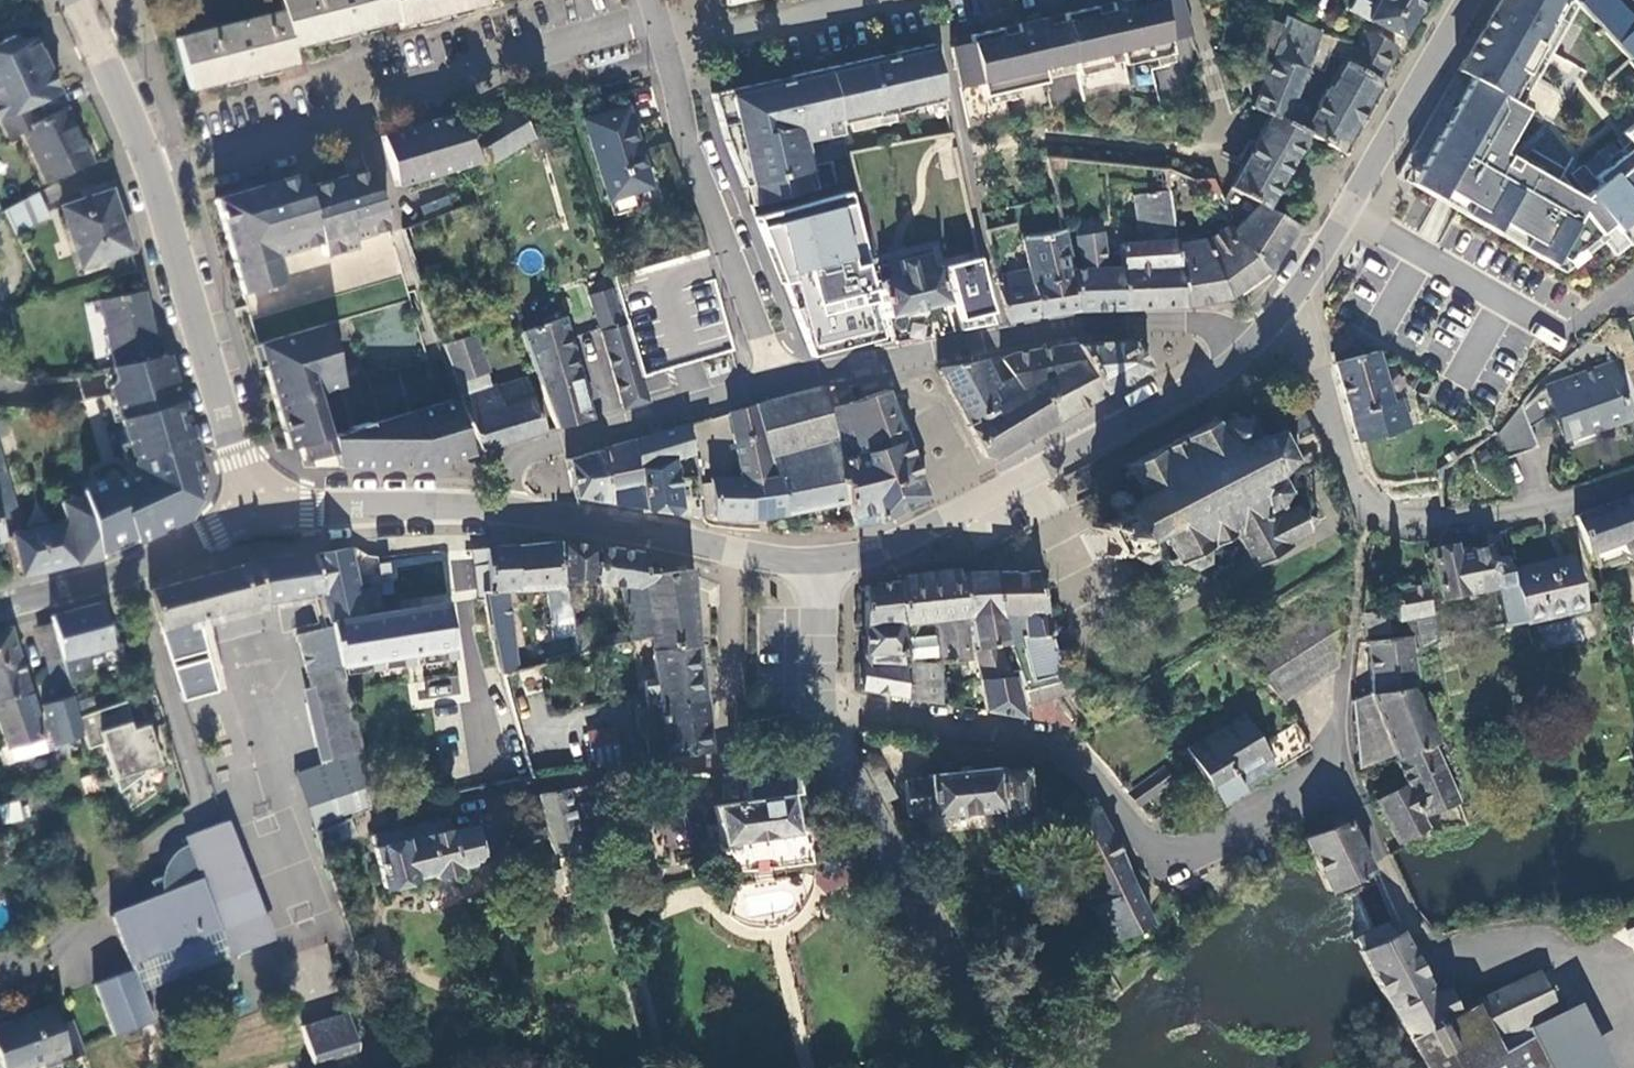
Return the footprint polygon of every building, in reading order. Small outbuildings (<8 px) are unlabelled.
[(205,83),(224,78),(255,71),(276,66),(294,61),(290,45),(307,41),(326,36),(357,28),(378,22),(397,17),(399,23),(416,19),(447,11),(467,6),(488,1),(487,0),(280,0),(282,11),(177,37),(190,87),(205,83)] [(1163,0),(1128,0),(1066,14),(1068,21),(1051,25),(1049,17),(972,34),(973,42),(958,45),(967,86),(982,83),(985,96),(1049,82),(1046,69),(1076,62),(1079,76),(1112,68),(1109,55),(1123,52),(1126,65),(1175,54),(1172,41),(1163,0)] [(1163,0),(1172,41),(1192,36),(1182,0),(1163,0)] [(1349,13),(1400,39),(1422,0),(1356,0),(1349,13)] [(1437,202),(1443,193),(1469,209),(1463,218),(1493,235),(1499,226),(1527,242),(1521,251),(1551,269),(1556,260),(1565,265),(1594,242),(1599,248),(1607,241),(1603,235),(1611,229),(1628,250),(1633,244),(1633,150),(1594,181),(1599,188),(1582,202),(1502,155),(1526,113),(1519,109),(1509,103),(1541,49),(1551,55),(1580,5),(1578,3),(1576,0),(1499,0),(1459,69),(1473,77),(1471,81),(1409,187),(1437,202)] [(1578,3),(1580,5),(1615,44),(1633,27),(1633,22),(1614,0),(1581,0),(1578,3)] [(467,6),(447,11),(449,17),(469,12),(467,6)] [(416,19),(399,23),(400,29),(418,25),(416,19)] [(1297,29),(1298,26),(1285,21),(1282,29),(1280,29),(1269,57),(1273,59),(1303,71),(1305,71),(1307,67),(1310,57),(1310,55),(1314,45),(1319,35),(1308,30),(1306,32),(1304,31),(1297,29)] [(378,22),(357,28),(358,34),(379,29),(378,22)] [(326,36),(307,41),(308,47),(327,42),(326,36)] [(1377,82),(1394,50),(1363,36),(1348,65),(1377,82)] [(0,43),(0,120),(29,107),(57,94),(31,38),(0,43)] [(841,125),(876,117),(877,118),(910,111),(910,109),(945,101),(933,43),(895,52),(897,58),(882,62),(881,56),(828,68),(841,125)] [(962,87),(967,86),(958,45),(954,46),(962,87)] [(1519,109),(1551,55),(1541,49),(1509,103),(1519,109)] [(895,52),(881,56),(882,62),(897,58),(895,52)] [(825,54),(743,70),(748,86),(760,83),(790,76),(828,68),(825,54)] [(1259,56),(1250,55),(1249,64),(1257,66),(1259,56)] [(1264,209),(1304,134),(1280,120),(1288,105),(1303,71),(1273,59),(1251,110),(1270,119),(1228,191),(1256,205),(1264,209)] [(1337,152),(1377,82),(1348,65),(1347,64),(1331,91),(1329,90),(1313,118),(1304,134),(1337,152)] [(276,66),(255,71),(257,76),(277,70),(276,66)] [(1305,71),(1303,71),(1288,105),(1298,110),(1317,71),(1307,67),(1305,71)] [(710,95),(725,144),(743,187),(747,187),(812,166),(807,143),(827,138),(825,128),(841,125),(828,68),(790,76),(792,82),(776,85),(777,92),(762,95),(760,83),(748,86),(710,95)] [(1457,73),(1471,81),(1473,77),(1459,69),(1457,73)] [(762,95),(777,92),(776,85),(792,82),(790,76),(760,83),(762,95)] [(224,78),(205,83),(206,89),(226,84),(224,78)] [(483,167),(532,138),(513,105),(463,134),(477,158),(483,167)] [(1280,120),(1304,134),(1313,118),(1298,110),(1288,105),(1280,120)] [(0,120),(0,121),(9,137),(21,132),(47,181),(91,158),(65,108),(37,122),(29,107),(0,120)] [(651,186),(624,108),(582,121),(608,200),(651,186)] [(463,134),(454,117),(453,115),(439,119),(443,133),(417,140),(413,127),(401,131),(403,138),(382,144),(394,182),(402,179),(405,186),(473,165),(477,158),(463,134)] [(443,133),(439,119),(413,127),(417,140),(443,133)] [(841,125),(825,128),(827,138),(843,134),(841,125)] [(1623,136),(1633,150),(1633,128),(1623,136)] [(380,137),(382,144),(403,138),(401,131),(380,137)] [(866,150),(847,154),(851,166),(868,163),(866,150)] [(1064,163),(1048,162),(1050,171),(1062,173),(1064,163)] [(812,166),(747,187),(752,206),(818,189),(812,166)] [(370,172),(336,181),(339,195),(327,198),(323,185),(307,189),(303,176),(284,181),(288,195),(276,198),(273,189),(272,188),(269,187),(268,187),(264,187),(217,200),(244,295),(285,283),(277,256),(321,244),(326,258),(355,249),(354,242),(388,232),(370,172)] [(1179,187),(1177,176),(1168,172),(1163,172),(1166,188),(1179,187)] [(82,263),(130,249),(115,203),(112,195),(120,193),(116,178),(82,189),(85,197),(63,204),(82,263)] [(396,188),(405,186),(402,179),(394,182),(396,188)] [(284,181),(264,187),(268,187),(269,187),(272,188),(273,189),(276,198),(288,195),(284,181)] [(339,195),(336,181),(323,185),(327,198),(339,195)] [(1207,182),(1188,181),(1191,198),(1215,195),(1207,182)] [(1228,191),(1220,204),(1229,219),(1232,224),(1256,205),(1228,191)] [(14,233),(50,216),(39,192),(3,209),(14,233)] [(120,193),(112,195),(115,203),(123,201),(120,193)] [(1437,202),(1463,218),(1469,209),(1443,193),(1437,202)] [(1069,273),(1078,311),(1128,309),(1186,306),(1175,247),(1167,194),(1136,198),(1141,245),(1120,246),(1121,270),(1104,271),(1080,272),(1071,273),(1069,273)] [(1233,234),(1267,268),(1296,227),(1264,209),(1256,205),(1232,224),(1233,233),(1233,234)] [(852,342),(890,331),(887,318),(876,268),(872,248),(870,248),(863,218),(844,222),(852,253),(859,252),(861,267),(816,279),(813,280),(824,323),(838,319),(845,338),(850,337),(852,342)] [(1229,219),(1223,222),(1233,233),(1232,224),(1229,219)] [(1099,223),(1076,225),(1080,272),(1104,271),(1099,223)] [(1493,235),(1521,251),(1527,242),(1499,226),(1493,235)] [(1564,276),(1604,245),(1615,259),(1628,250),(1611,229),(1603,235),(1607,241),(1599,248),(1594,242),(1565,265),(1556,260),(1551,269),(1564,276)] [(1263,272),(1267,268),(1233,234),(1233,233),(1227,237),(1221,232),(1212,239),(1207,233),(1200,239),(1202,243),(1203,243),(1204,245),(1214,265),(1211,267),(1219,284),(1227,299),(1263,272)] [(807,258),(798,233),(765,241),(776,268),(807,258)] [(1033,286),(1039,317),(1078,311),(1069,273),(1071,273),(1064,235),(1023,241),(1030,273),(1033,286)] [(1175,247),(1186,306),(1227,299),(1219,284),(1211,267),(1214,265),(1204,245),(1203,243),(1202,243),(1175,247)] [(876,268),(887,318),(946,304),(935,256),(876,268)] [(776,268),(781,280),(811,270),(807,258),(776,268)] [(663,293),(654,263),(626,271),(636,301),(663,293)] [(781,280),(799,329),(824,323),(813,280),(816,279),(813,269),(811,270),(781,280)] [(1030,273),(996,280),(999,293),(1033,286),(1030,273)] [(999,293),(1007,323),(1039,317),(1033,286),(999,293)] [(113,366),(156,357),(142,289),(98,298),(113,366)] [(591,295),(602,330),(621,324),(611,290),(591,295)] [(538,381),(577,371),(562,318),(523,332),(521,333),(538,381)] [(472,324),(455,329),(458,341),(475,336),(472,324)] [(624,409),(646,402),(624,324),(621,324),(602,330),(600,331),(624,409)] [(342,386),(323,326),(322,326),(260,345),(257,345),(282,430),(291,426),(298,445),(304,459),(333,452),(338,467),(383,468),(373,431),(370,432),(367,422),(350,426),(346,432),(324,437),(312,395),(342,386)] [(462,398),(481,450),(544,432),(532,399),(529,400),(502,407),(497,389),(496,385),(490,386),(475,336),(458,341),(455,329),(440,334),(462,398)] [(1130,340),(1075,347),(1105,393),(1147,368),(1130,340)] [(1075,347),(1007,357),(1003,360),(1001,361),(1001,363),(1001,364),(1012,379),(1022,394),(1035,387),(1056,421),(1105,393),(1075,347)] [(1333,365),(1355,441),(1405,428),(1398,401),(1386,404),(1371,355),(1333,365)] [(66,521),(77,563),(80,562),(79,556),(99,549),(133,535),(136,540),(182,521),(175,504),(167,500),(173,485),(181,489),(192,485),(190,477),(203,472),(182,401),(177,402),(174,390),(162,393),(157,374),(168,371),(164,356),(156,357),(113,366),(115,378),(127,412),(120,414),(134,460),(143,457),(146,466),(146,478),(141,474),(137,473),(113,484),(111,476),(91,486),(83,489),(85,497),(61,503),(66,521)] [(967,425),(1000,407),(991,391),(983,376),(990,372),(984,362),(939,370),(939,374),(967,425)] [(1541,387),(1521,412),(1519,407),(1491,435),(1501,462),(1535,449),(1528,431),(1550,413),(1558,437),(1564,435),(1568,448),(1596,438),(1594,432),(1628,420),(1608,364),(1541,387)] [(556,428),(590,418),(577,371),(538,381),(556,428)] [(990,372),(983,376),(991,391),(999,387),(990,372)] [(127,412),(115,378),(111,381),(120,414),(127,412)] [(1022,394),(1012,379),(999,387),(991,391),(1000,407),(967,425),(984,457),(991,460),(1056,421),(1035,387),(1022,394)] [(502,407),(529,400),(523,382),(497,389),(502,407)] [(837,385),(829,386),(832,396),(839,394),(837,385)] [(762,434),(784,514),(847,503),(837,460),(839,460),(831,425),(828,410),(823,388),(790,396),(753,407),(759,435),(762,434)] [(865,452),(903,441),(885,392),(835,408),(839,423),(842,437),(859,433),(865,452)] [(370,423),(373,431),(383,468),(427,468),(469,454),(452,400),(370,423)] [(771,516),(784,514),(762,434),(759,435),(753,407),(729,414),(742,480),(714,479),(714,519),(736,519),(744,519),(771,516)] [(835,408),(828,410),(831,425),(839,423),(835,408)] [(1213,415),(1212,419),(1125,464),(1128,471),(1123,474),(1125,478),(1130,475),(1140,495),(1128,502),(1122,493),(1114,491),(1108,495),(1106,503),(1110,508),(1116,517),(1104,524),(1094,521),(1093,527),(1101,530),(1110,549),(1108,555),(1113,558),(1116,551),(1122,547),(1133,557),(1141,562),(1150,557),(1152,548),(1148,540),(1160,534),(1165,543),(1172,555),(1166,559),(1169,564),(1175,560),(1176,563),(1180,562),(1193,569),(1204,563),(1204,549),(1233,533),(1249,565),(1287,547),(1285,541),(1305,532),(1293,507),(1281,513),(1279,509),(1281,506),(1276,503),(1281,496),(1287,496),(1288,491),(1282,490),(1275,474),(1287,464),(1293,465),(1294,459),(1289,458),(1277,435),(1280,430),(1277,428),(1272,434),(1254,436),(1248,424),(1251,417),(1247,415),(1243,421),(1232,419),(1231,413),(1227,414),(1228,420),(1218,425),(1215,421),(1217,416),(1213,415)] [(877,524),(880,522),(885,519),(917,502),(923,495),(903,441),(865,452),(859,433),(842,437),(839,423),(831,425),(839,460),(837,460),(847,503),(852,526),(865,525),(872,525),(877,524)] [(693,424),(633,441),(646,509),(674,513),(679,507),(676,469),(676,461),(686,457),(694,454),(693,424)] [(282,430),(287,448),(298,445),(291,426),(282,430)] [(646,509),(633,441),(599,450),(608,497),(612,496),(611,490),(628,486),(632,507),(646,509)] [(608,497),(599,450),(567,459),(576,498),(609,503),(608,497)] [(698,453),(694,454),(686,457),(687,466),(690,516),(702,517),(698,453)] [(676,469),(687,466),(686,457),(676,461),(676,469)] [(1,520),(17,515),(3,472),(0,473),(0,518),(1,520)] [(175,504),(182,521),(200,513),(192,485),(181,489),(173,485),(167,500),(175,504)] [(1577,518),(1582,532),(1583,542),(1587,546),(1591,551),(1594,557),(1630,544),(1633,554),(1633,497),(1577,518)] [(14,534),(24,577),(47,571),(77,563),(66,521),(14,534)] [(563,582),(560,545),(487,553),(491,591),(489,592),(492,625),(502,671),(504,672),(505,675),(518,672),(511,615),(509,615),(508,593),(550,588),(563,587),(563,582)] [(598,550),(560,545),(563,582),(570,583),(597,587),(598,550)] [(1454,558),(1452,548),(1432,551),(1440,599),(1495,589),(1489,551),(1454,558)] [(645,557),(598,550),(597,587),(622,590),(647,579),(645,557)] [(351,551),(314,557),(331,624),(334,624),(343,666),(479,646),(476,627),(492,625),(489,592),(491,591),(487,553),(461,555),(467,627),(452,629),(449,607),(363,619),(351,551)] [(318,687),(335,764),(363,755),(343,666),(334,624),(331,624),(314,557),(256,565),(151,592),(162,631),(218,615),(266,602),(311,596),(316,612),(311,613),(315,631),(300,636),(313,688),(318,687)] [(1570,561),(1508,574),(1523,628),(1584,615),(1570,561)] [(1050,636),(1034,573),(996,574),(1000,623),(997,624),(1002,638),(1005,646),(1006,648),(1013,647),(1016,662),(1024,693),(1029,709),(1032,707),(1056,698),(1065,695),(1061,684),(1047,636),(1050,636)] [(1000,623),(996,574),(964,575),(967,619),(969,619),(974,652),(995,648),(1005,646),(1002,638),(997,624),(1000,623)] [(647,579),(622,590),(629,633),(630,643),(649,639),(651,653),(696,648),(690,575),(647,579)] [(967,619),(964,575),(901,583),(904,621),(904,624),(909,624),(909,621),(921,620),(936,620),(938,663),(950,663),(950,671),(959,670),(959,662),(966,661),(964,620),(967,619)] [(570,583),(563,582),(563,587),(550,588),(561,660),(579,656),(575,624),(570,583)] [(904,621),(901,583),(865,587),(865,591),(863,655),(900,656),(898,622),(904,621)] [(1428,586),(1391,592),(1394,622),(1411,619),(1429,616),(1432,615),(1428,586)] [(1343,588),(1234,656),(1283,701),(1337,667),(1343,588)] [(103,605),(53,618),(55,628),(67,668),(74,697),(95,691),(86,656),(114,649),(103,605)] [(1383,613),(1365,617),(1368,639),(1387,636),(1383,613)] [(1434,643),(1429,616),(1411,619),(1417,651),(1434,643)] [(579,658),(630,643),(629,633),(591,644),(587,622),(575,624),(579,656),(579,658)] [(55,628),(40,632),(52,673),(67,668),(55,628)] [(32,695),(11,630),(0,633),(0,705),(32,695)] [(1369,645),(1375,694),(1412,688),(1415,688),(1410,638),(1369,645)] [(709,753),(696,648),(651,653),(655,683),(646,684),(649,710),(634,712),(638,737),(645,736),(648,758),(664,755),(664,759),(709,753)] [(984,714),(1020,720),(1015,696),(1011,682),(1008,675),(995,648),(974,652),(984,714)] [(861,691),(903,699),(902,664),(863,664),(863,665),(855,665),(855,673),(862,674),(861,691)] [(908,666),(909,700),(940,706),(937,671),(937,666),(924,666),(908,666)] [(67,668),(52,673),(60,701),(74,697),(67,668)] [(1397,760),(1432,749),(1437,747),(1412,688),(1375,694),(1373,695),(1373,696),(1354,702),(1362,771),(1397,760)] [(32,695),(0,705),(0,718),(10,749),(46,738),(32,695)] [(47,714),(58,743),(85,734),(80,720),(74,697),(60,701),(45,707),(47,714)] [(1032,722),(1068,729),(1069,723),(1056,698),(1032,707),(1032,722)] [(128,704),(80,720),(85,734),(89,751),(105,747),(122,795),(149,775),(147,771),(162,765),(149,726),(134,731),(132,726),(135,725),(128,704)] [(1210,785),(1265,752),(1259,742),(1261,740),(1245,711),(1188,743),(1210,785)] [(1265,752),(1300,730),(1295,722),(1261,740),(1259,742),(1265,752)] [(587,733),(593,769),(623,764),(619,743),(615,744),(612,727),(587,733)] [(1276,769),(1311,748),(1300,730),(1265,752),(1276,769)] [(1420,820),(1456,807),(1432,749),(1397,760),(1408,788),(1377,802),(1399,844),(1424,829),(1420,820)] [(1221,803),(1276,769),(1265,752),(1210,785),(1221,803)] [(296,778),(317,838),(352,822),(375,812),(363,755),(335,764),(296,778)] [(799,796),(795,767),(744,774),(748,803),(713,808),(718,846),(793,836),(788,798),(799,796)] [(870,773),(885,800),(894,795),(879,768),(870,773)] [(1030,830),(1024,771),(998,773),(998,771),(929,778),(929,780),(903,783),(903,784),(899,785),(900,796),(905,795),(907,817),(933,814),(933,818),(1000,812),(1002,832),(1030,830)] [(1128,794),(1139,807),(1172,786),(1164,773),(1128,794)] [(582,857),(567,792),(541,797),(539,801),(542,813),(546,828),(550,845),(563,842),(567,860),(582,857)] [(0,806),(0,810),(4,824),(25,818),(20,800),(0,806)] [(1083,819),(1096,811),(1088,804),(1076,811),(1083,819)] [(1108,945),(1149,925),(1143,910),(1129,879),(1118,858),(1120,856),(1111,837),(1096,811),(1083,819),(1063,832),(1065,835),(1081,867),(1091,885),(1076,892),(1086,912),(1092,909),(1108,945)] [(546,828),(542,813),(513,821),(516,836),(546,828)] [(374,839),(386,891),(414,884),(413,880),(435,875),(436,879),(460,874),(459,869),(482,864),(476,830),(452,836),(449,822),(374,839)] [(1327,892),(1368,874),(1345,823),(1304,841),(1327,892)] [(129,967),(202,939),(199,930),(218,922),(221,931),(232,958),(269,944),(224,827),(186,841),(190,851),(189,851),(181,855),(173,862),(168,870),(164,880),(151,884),(157,900),(158,903),(112,920),(129,967)] [(530,865),(531,866),(538,892),(541,891),(550,889),(554,893),(563,894),(558,873),(554,859),(530,865)] [(565,898),(576,896),(572,877),(569,870),(558,873),(563,894),(565,898)] [(1588,920),(1573,925),(1577,938),(1592,933),(1588,920)] [(202,939),(221,931),(218,922),(199,930),(202,939)] [(1392,932),(1360,948),(1402,1043),(1411,1038),(1425,1067),(1492,1067),(1489,1063),(1541,1040),(1544,1038),(1538,1023),(1570,1011),(1554,974),(1478,1008),(1494,1044),(1469,1055),(1454,1018),(1445,995),(1429,1002),(1402,938),(1396,940),(1392,932)] [(132,974),(94,988),(114,1040),(152,1026),(132,974)] [(1478,1008),(1454,1018),(1469,1055),(1494,1044),(1478,1008)] [(0,1030),(0,1067),(32,1067),(63,1057),(66,1064),(83,1057),(72,1025),(54,1032),(47,1014),(0,1030)] [(301,1030),(310,1067),(357,1058),(348,1019),(301,1030)] [(1492,1067),(1553,1067),(1541,1040),(1489,1063),(1492,1067)]
